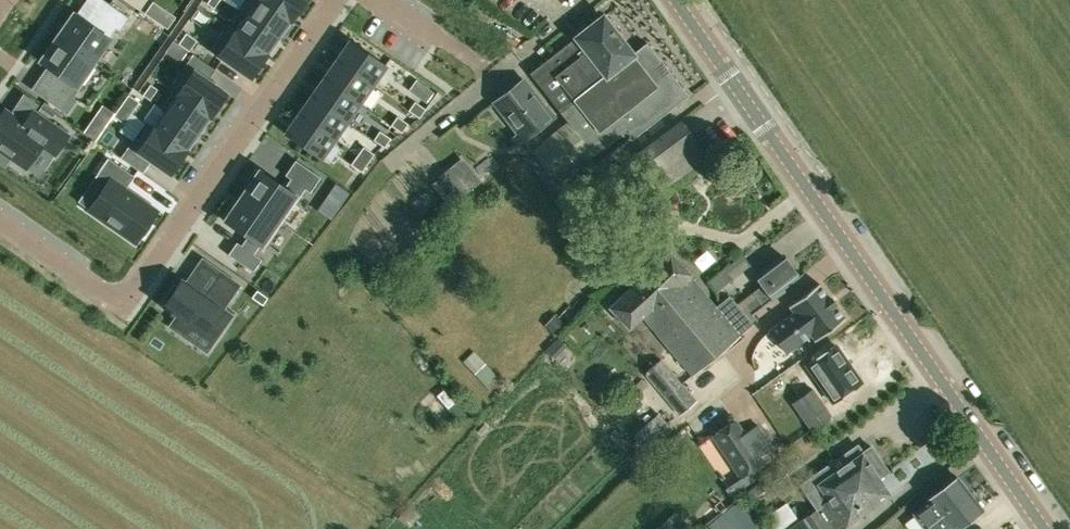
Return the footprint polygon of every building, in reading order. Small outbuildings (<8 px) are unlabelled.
[(74,13),(58,36),(97,64),(97,63),(94,60),(109,38),(116,29),(119,32),(129,17),(104,0),(88,23),(74,13)] [(139,9),(146,0),(126,0),(139,9)] [(206,3),(217,11),(225,0),(209,0),(206,3)] [(238,9),(278,37),(290,20),(261,0),(244,0),(238,9)] [(290,20),(304,0),(261,0),(290,20)] [(278,37),(238,9),(237,10),(245,16),(235,31),(226,25),(225,26),(266,54),(278,37)] [(607,143),(608,145),(626,131),(632,138),(686,95),(645,43),(631,54),(626,48),(620,39),(613,31),(615,26),(608,18),(604,19),(603,18),(545,63),(530,74),(560,112),(568,122),(542,142),(532,150),(557,182),(607,143)] [(225,26),(209,49),(250,78),(266,54),(225,26)] [(178,43),(189,51),(197,40),(186,33),(178,43)] [(97,64),(58,36),(40,61),(65,79),(59,88),(55,85),(45,99),(67,114),(77,100),(73,97),(97,64)] [(373,86),(387,67),(350,41),(337,60),(373,86)] [(193,54),(169,88),(210,116),(226,93),(208,80),(215,69),(193,54)] [(373,86),(337,60),(324,79),(361,104),(373,86)] [(361,104),(324,79),(312,97),(348,122),(361,104)] [(534,132),(554,116),(546,105),(544,107),(523,80),(493,102),(515,130),(517,133),(511,137),(517,145),(523,140),(531,151),(532,150),(542,142),(534,132)] [(142,95),(150,100),(157,89),(150,84),(142,95)] [(173,92),(161,108),(198,133),(210,116),(169,88),(168,89),(173,92)] [(128,94),(121,105),(132,113),(139,102),(128,94)] [(348,122),(312,97),(299,115),(335,140),(348,122)] [(415,101),(409,110),(420,118),(426,109),(415,101)] [(121,105),(113,116),(124,123),(132,113),(121,105)] [(146,121),(145,122),(186,151),(198,133),(161,108),(161,109),(165,112),(154,127),(146,121)] [(4,109),(0,115),(0,162),(2,163),(7,155),(23,166),(39,143),(55,154),(69,135),(33,110),(26,120),(21,121),(4,109)] [(335,140),(299,115),(286,134),(322,159),(335,140)] [(397,116),(391,125),(401,133),(408,124),(397,116)] [(95,141),(105,127),(93,119),(83,133),(95,141)] [(684,123),(683,123),(682,121),(634,156),(661,191),(708,156),(694,138),(695,138),(694,136),(692,138),(683,125),(685,124),(684,123)] [(145,122),(129,145),(170,174),(186,151),(145,122)] [(379,131),(373,140),(384,147),(390,138),(379,131)] [(357,155),(368,163),(374,154),(363,146),(357,155)] [(361,171),(368,163),(357,155),(351,164),(361,171)] [(108,158),(98,171),(110,179),(88,210),(135,243),(157,211),(126,189),(134,176),(108,158)] [(310,192),(320,177),(295,160),(285,175),(290,179),(284,188),(256,168),(246,182),(249,185),(242,195),(281,223),(305,189),(310,192)] [(468,188),(452,167),(433,182),(449,203),(468,188)] [(329,192),(344,202),(350,193),(336,183),(329,192)] [(427,192),(414,201),(422,211),(435,202),(427,192)] [(242,195),(235,206),(231,204),(221,218),(247,236),(241,245),(236,242),(228,254),(253,272),(261,259),(254,254),(260,245),(264,248),(281,223),(242,195)] [(669,252),(649,270),(675,300),(694,322),(667,346),(692,375),(727,346),(741,334),(716,304),(710,296),(691,274),(669,252)] [(762,285),(753,292),(758,299),(749,306),(753,312),(783,290),(781,289),(798,276),(783,255),(755,275),(762,285)] [(724,269),(708,281),(716,292),(732,279),(724,269)] [(643,316),(667,346),(694,322),(675,300),(649,270),(609,307),(629,328),(643,316)] [(177,316),(172,323),(185,331),(190,325),(202,334),(206,328),(217,336),(232,315),(223,308),(239,285),(220,271),(204,295),(182,280),(178,287),(174,285),(165,298),(168,300),(164,307),(170,311),(169,313),(172,315),(173,314),(177,316)] [(814,341),(845,318),(844,317),(834,305),(835,304),(834,303),(833,303),(830,299),(831,298),(830,296),(829,297),(819,285),(820,284),(819,283),(788,306),(789,307),(790,307),(793,312),(769,330),(786,353),(810,335),(814,339),(813,340),(814,341)] [(262,305),(267,297),(256,289),(251,297),(262,305)] [(730,294),(716,304),(741,334),(754,323),(730,294)] [(555,314),(545,325),(558,336),(568,325),(555,314)] [(807,365),(832,401),(860,382),(835,346),(807,365)] [(490,390),(501,380),(474,350),(462,361),(471,370),(477,376),(490,390)] [(679,415),(696,400),(661,359),(644,373),(679,415)] [(621,400),(626,405),(647,384),(641,379),(621,400)] [(791,403),(810,430),(832,415),(820,399),(813,388),(809,391),(791,403)] [(642,444),(668,422),(660,412),(634,434),(642,444)] [(744,434),(735,420),(718,432),(747,474),(763,462),(759,456),(773,447),(758,425),(744,434)] [(816,508),(881,461),(871,447),(850,461),(845,454),(800,485),(816,508)] [(786,528),(841,528),(891,495),(879,478),(888,471),(883,464),(881,461),(816,508),(798,521),(786,528)] [(970,493),(958,478),(927,502),(928,502),(913,514),(914,515),(904,523),(909,528),(924,528),(925,528),(951,508),(970,493)] [(758,483),(745,494),(751,501),(765,490),(758,483)] [(970,493),(951,508),(925,528),(956,528),(982,509),(970,493)] [(730,509),(747,528),(753,528),(760,524),(740,500),(730,509)] [(765,528),(786,528),(798,521),(786,503),(760,521),(765,528)]
